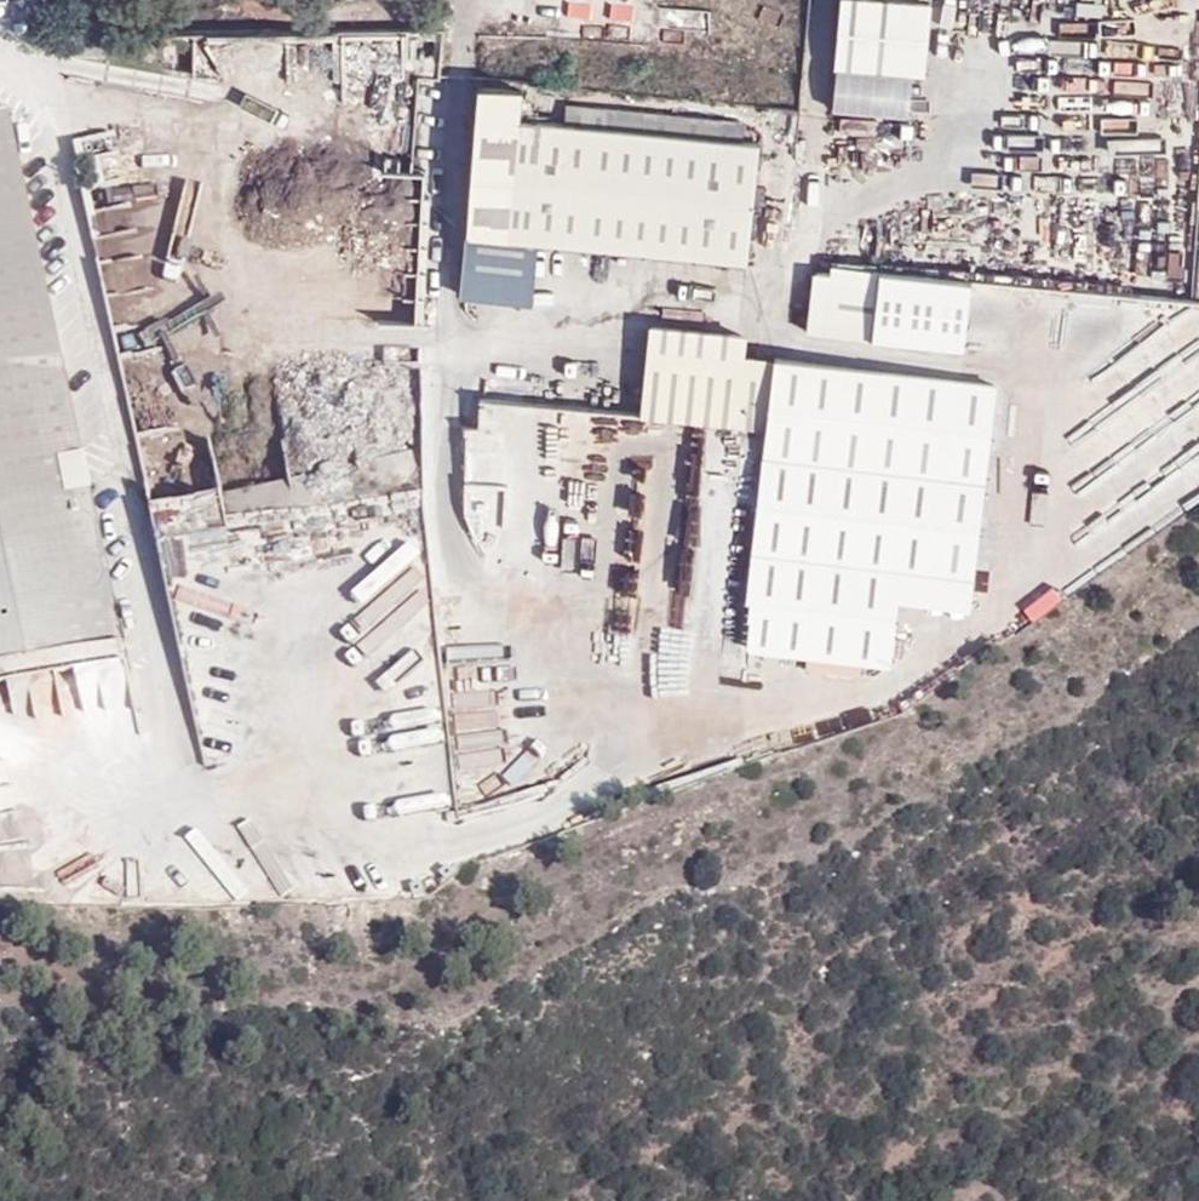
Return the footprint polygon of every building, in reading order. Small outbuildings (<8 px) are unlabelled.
[(3,23),(22,9),(21,0),(0,0),(0,23),(3,23)] [(831,112),(911,113),(911,74),(927,75),(927,0),(833,0),(831,112)] [(523,89),(480,85),(466,231),(747,259),(758,142),(520,118),(523,89)] [(133,658),(16,112),(0,115),(0,686),(133,658)] [(825,333),(871,339),(879,272),(832,266),(825,333)] [(967,341),(1198,339),(1198,290),(966,292),(967,341)] [(774,369),(650,354),(643,411),(767,426),(774,369)] [(995,385),(775,357),(774,369),(767,426),(739,644),(878,661),(889,566),(964,577),(995,385)] [(184,521),(421,505),(411,362),(138,380),(146,494),(166,492),(166,491),(181,490),(184,521)]
